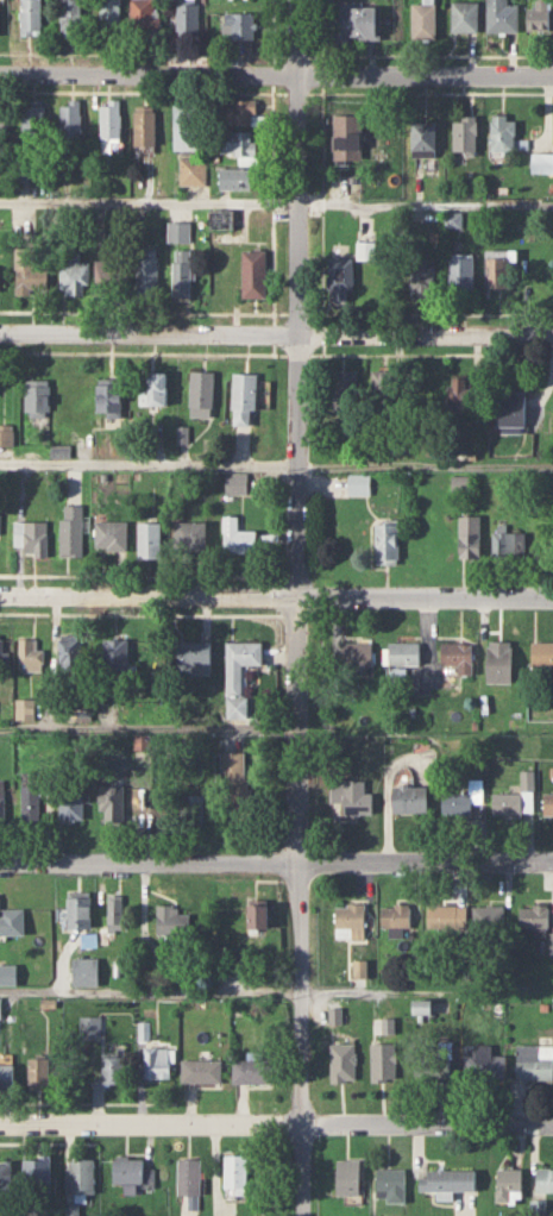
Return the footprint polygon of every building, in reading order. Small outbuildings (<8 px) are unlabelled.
[(22,37),(41,37),(41,0),(22,0),(22,37)] [(62,36),(81,36),(81,0),(62,0),(62,36)] [(101,36),(121,36),(121,0),(101,0),(101,36)] [(130,36),(159,36),(159,0),(130,0),(130,36)] [(486,31),(518,31),(518,4),(507,4),(507,0),(486,0),(486,31)] [(526,7),(526,29),(550,29),(550,0),(535,0),(535,7),(526,7)] [(451,31),(478,31),(478,1),(451,1),(451,31)] [(411,37),(436,37),(436,2),(411,2),(411,37)] [(199,4),(177,4),(177,35),(199,35),(199,4)] [(380,39),(380,4),(337,4),(337,39),(380,39)] [(225,12),(225,38),(254,38),(254,12),(225,12)] [(100,150),(119,150),(119,99),(100,99),(100,150)] [(80,100),(60,100),(60,140),(80,140),(80,100)] [(221,124),(256,124),(256,100),(221,100),(221,124)] [(134,145),(154,145),(154,105),(134,105),(134,145)] [(22,138),(45,138),(45,106),(22,106),(22,138)] [(205,149),(205,109),(175,109),(175,149),(205,149)] [(491,151),(514,151),(514,114),(491,114),(491,151)] [(335,115),(335,159),(363,159),(363,115),(335,115)] [(453,151),(477,151),(477,115),(453,115),(453,151)] [(436,121),(411,121),(411,155),(436,155),(436,121)] [(220,152),(239,152),(239,163),(257,163),(257,130),(220,130),(220,152)] [(532,152),(532,172),(552,172),(552,152),(532,152)] [(205,185),(205,156),(179,156),(179,185),(205,185)] [(220,190),(255,190),(255,168),(220,168),(220,190)] [(233,228),(233,209),(210,209),(210,228),(233,228)] [(188,241),(188,221),(167,221),(167,241),(188,241)] [(376,241),(358,241),(358,259),(376,259),(376,241)] [(46,246),(17,246),(17,294),(46,294),(46,246)] [(266,297),(266,249),(244,249),(244,297),(266,297)] [(87,261),(79,261),(79,251),(59,251),(59,295),(87,295),(87,261)] [(476,288),(476,255),(450,255),(450,288),(476,288)] [(137,297),(156,297),(156,256),(137,256),(137,297)] [(486,288),(511,288),(511,256),(486,256),(486,288)] [(331,304),(355,304),(354,259),(331,259),(331,304)] [(94,260),(94,296),(126,296),(126,260),(94,260)] [(173,301),(191,301),(191,262),(173,262),(173,301)] [(360,410),(360,370),(335,370),(335,410),(360,410)] [(374,412),(397,412),(397,370),(374,370),(374,412)] [(192,417),(214,417),(215,372),(192,372),(192,417)] [(235,426),(258,426),(258,374),(235,374),(235,426)] [(449,412),(472,412),(472,377),(449,377),(449,412)] [(49,379),(26,379),(26,417),(49,417),(49,379)] [(123,384),(98,384),(98,415),(123,415),(123,384)] [(526,391),(495,391),(495,427),(526,427),(526,391)] [(8,442),(8,429),(0,429),(0,442),(8,442)] [(248,494),(248,473),(225,473),(225,494),(248,494)] [(349,494),(370,494),(370,474),(349,474),(349,494)] [(63,556),(85,556),(85,505),(63,505),(63,556)] [(223,553),(258,553),(258,530),(238,530),(238,515),(223,515),(223,553)] [(483,515),(461,515),(461,557),(483,557),(483,515)] [(49,520),(16,520),(16,546),(27,546),(27,556),(49,556),(49,520)] [(130,521),(98,521),(98,549),(130,549),(130,521)] [(140,558),(163,558),(163,522),(140,522),(140,558)] [(208,522),(178,522),(178,551),(208,551),(208,522)] [(400,524),(376,524),(376,563),(400,563),(400,524)] [(494,558),(525,558),(525,532),(494,532),(494,558)] [(61,670),(81,670),(81,635),(61,635),(61,670)] [(8,669),(8,637),(0,637),(0,669),(8,669)] [(21,670),(42,670),(42,638),(21,638),(21,670)] [(105,674),(130,674),(130,639),(105,639),(105,674)] [(515,682),(515,641),(490,641),(490,682),(515,682)] [(178,675),(212,675),(212,642),(178,642),(178,675)] [(227,719),(245,718),(244,665),(263,665),(262,642),(226,642),(227,719)] [(421,642),(390,642),(390,665),(421,665),(421,642)] [(533,666),(552,666),(552,642),(533,642),(533,666)] [(342,664),(373,664),(373,643),(342,643),(342,664)] [(475,674),(475,643),(442,643),(442,665),(460,665),(460,674),(475,674)] [(18,722),(36,722),(36,700),(18,700),(18,722)] [(248,752),(221,753),(221,782),(232,782),(233,819),(249,819),(248,752)] [(492,793),(492,814),(533,814),(533,770),(520,770),(520,793),(492,793)] [(365,792),(365,780),(330,780),(330,803),(343,803),(343,814),(373,814),(373,792),(365,792)] [(429,785),(393,785),(393,813),(429,813),(429,785)] [(23,820),(40,820),(40,786),(23,786),(23,820)] [(104,822),(124,822),(124,787),(104,787),(104,822)] [(441,815),(480,815),(480,791),(441,791),(441,815)] [(86,792),(61,792),(61,820),(86,820),(86,792)] [(543,793),(543,815),(552,815),(552,793),(543,793)] [(206,795),(182,795),(182,825),(206,825),(206,795)] [(109,893),(109,927),(124,927),(124,893),(109,893)] [(1,907),(1,894),(0,894),(0,933),(26,933),(26,907),(1,907)] [(93,926),(93,894),(68,894),(68,926),(93,926)] [(271,901),(251,901),(251,925),(271,925),(271,901)] [(180,903),(159,903),(159,933),(191,933),(191,910),(180,910),(180,903)] [(335,938),(364,938),(364,903),(335,903),(335,938)] [(411,904),(381,904),(381,927),(411,927),(411,904)] [(472,904),(472,928),(502,928),(502,904),(472,904)] [(548,904),(519,904),(519,927),(548,927),(548,904)] [(467,928),(467,905),(427,905),(427,928),(467,928)] [(99,957),(74,957),(74,983),(99,983),(99,957)] [(17,983),(17,964),(0,964),(0,983),(17,983)] [(432,1000),(414,1000),(414,1013),(432,1013),(432,1000)] [(80,1015),(80,1035),(99,1035),(99,1015),(80,1015)] [(451,1042),(441,1042),(441,1056),(414,1056),(414,1077),(451,1077),(451,1042)] [(552,1079),(552,1044),(515,1044),(515,1079),(552,1079)] [(506,1077),(506,1053),(491,1053),(491,1045),(467,1045),(467,1077),(506,1077)] [(172,1047),(144,1047),(144,1077),(172,1077),(172,1047)] [(104,1082),(124,1082),(124,1056),(104,1056),(104,1082)] [(49,1088),(49,1057),(29,1057),(29,1088),(49,1088)] [(233,1082),(272,1082),(272,1058),(233,1058),(233,1082)] [(181,1081),(222,1081),(222,1059),(181,1059),(181,1081)] [(15,1085),(15,1062),(0,1062),(0,1085),(15,1085)] [(247,1154),(224,1154),(224,1191),(247,1191),(247,1154)] [(113,1184),(145,1184),(145,1157),(113,1157),(113,1184)] [(24,1191),(52,1191),(52,1158),(24,1158),(24,1191)] [(67,1193),(94,1193),(94,1158),(67,1158),(67,1193)] [(200,1195),(200,1158),(177,1158),(177,1195),(200,1195)] [(362,1158),(338,1158),(338,1195),(362,1195),(362,1158)] [(0,1162),(0,1195),(11,1195),(11,1162),(0,1162)] [(406,1202),(406,1168),(378,1168),(378,1193),(388,1193),(388,1202),(406,1202)] [(523,1202),(523,1168),(497,1168),(497,1202),(523,1202)] [(536,1168),(536,1192),(552,1192),(552,1168),(536,1168)] [(420,1191),(477,1191),(477,1170),(420,1170),(420,1191)]
